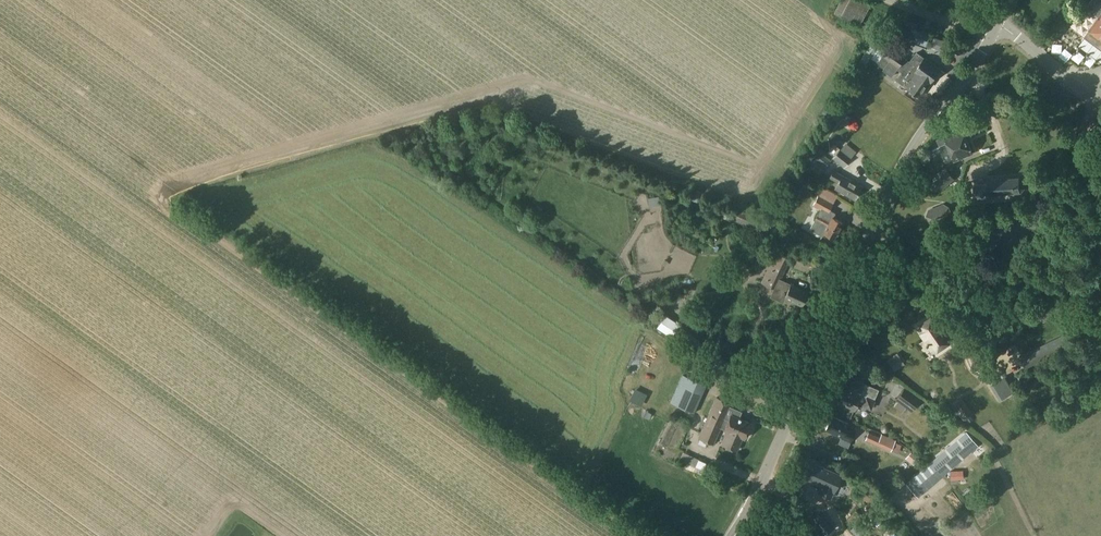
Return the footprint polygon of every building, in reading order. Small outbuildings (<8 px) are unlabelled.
[(835,12),(861,25),(871,6),(859,0),(841,0),(835,12)] [(1085,36),(1100,48),(1100,0),(1092,0),(1086,8),(1099,17),(1085,36)] [(903,25),(899,36),(922,44),(926,46),(931,35),(926,33),(903,25)] [(935,37),(933,45),(944,49),(947,41),(935,37)] [(872,44),(860,61),(865,65),(877,49),(879,50),(885,54),(883,56),(878,64),(885,68),(883,70),(893,77),(894,76),(898,79),(897,80),(905,85),(920,96),(930,82),(931,82),(941,69),(925,58),(917,52),(911,61),(884,42),(883,44),(876,39),(872,44)] [(833,105),(827,114),(842,123),(848,115),(833,105)] [(485,112),(481,124),(489,127),(493,115),(485,112)] [(944,136),(937,139),(940,145),(947,143),(955,160),(973,153),(963,128),(944,135),(944,136)] [(834,157),(833,158),(844,167),(851,158),(841,148),(839,150),(834,157)] [(820,152),(815,159),(825,166),(830,161),(820,152)] [(834,170),(830,177),(839,182),(836,188),(855,199),(862,186),(834,170)] [(948,171),(934,183),(940,191),(954,178),(948,171)] [(989,178),(988,178),(988,180),(989,193),(988,193),(989,195),(990,195),(990,194),(993,194),(994,195),(995,195),(995,194),(999,194),(999,195),(1000,195),(1000,193),(1004,193),(1004,195),(1006,194),(1006,193),(1010,193),(1010,194),(1011,194),(1011,193),(1015,192),(1015,194),(1017,193),(1016,192),(1020,192),(1021,193),(1022,192),(1021,191),(1025,188),(1026,188),(1026,187),(1025,186),(1024,182),(1026,181),(1025,180),(1024,180),(1020,178),(1020,176),(1019,176),(1019,177),(1015,177),(1015,176),(1013,176),(1013,177),(1010,178),(1010,177),(1008,177),(1008,178),(1005,178),(1005,177),(1003,177),(1003,178),(1000,178),(999,177),(998,177),(998,178),(994,179),(994,177),(993,178),(993,179),(989,179),(989,178)] [(979,181),(975,181),(976,194),(988,193),(989,193),(988,180),(985,180),(984,178),(979,178),(979,181)] [(810,183),(807,189),(815,193),(818,187),(810,183)] [(693,188),(689,199),(700,203),(705,192),(693,188)] [(821,209),(810,228),(822,235),(824,232),(834,238),(842,222),(832,217),(834,213),(830,210),(833,202),(819,195),(814,205),(821,209)] [(929,210),(927,215),(929,221),(935,223),(949,218),(951,212),(949,206),(945,204),(929,210)] [(738,205),(732,218),(751,227),(757,213),(738,205)] [(775,252),(761,282),(774,288),(773,291),(802,305),(808,292),(781,279),(789,259),(775,252)] [(1023,262),(1018,266),(1024,273),(1029,269),(1023,262)] [(665,315),(658,326),(671,336),(673,333),(679,324),(665,315)] [(936,316),(920,327),(928,338),(926,339),(933,349),(950,337),(936,316)] [(1065,334),(1020,356),(1025,367),(1065,346),(1070,344),(1065,334)] [(641,341),(631,371),(635,372),(629,390),(642,394),(658,347),(641,341)] [(898,352),(888,359),(895,371),(906,364),(898,352)] [(676,403),(675,404),(694,413),(706,385),(687,376),(676,403)] [(1004,376),(991,385),(1000,399),(1014,391),(1004,376)] [(843,389),(838,402),(854,409),(856,405),(862,408),(863,405),(871,408),(874,400),(873,400),(877,390),(864,384),(864,383),(851,377),(845,390),(843,389)] [(905,387),(896,399),(911,410),(920,399),(905,387)] [(715,396),(697,438),(712,444),(719,427),(728,407),(730,402),(715,396)] [(952,404),(965,422),(967,421),(969,423),(974,419),(972,416),(974,415),(962,398),(961,398),(952,404)] [(728,407),(719,427),(724,429),(727,431),(725,436),(725,435),(722,444),(737,449),(739,442),(741,436),(744,437),(750,422),(738,416),(740,411),(731,407),(731,408),(728,407)] [(636,426),(640,415),(635,413),(631,424),(636,426)] [(832,416),(826,429),(842,436),(841,438),(850,442),(856,429),(847,425),(848,423),(832,416)] [(869,429),(866,439),(890,450),(895,440),(869,429)] [(966,432),(906,483),(918,497),(978,446),(966,432)] [(912,458),(921,459),(922,453),(913,451),(912,458)] [(694,452),(692,457),(701,460),(703,455),(694,452)] [(866,469),(871,464),(865,459),(860,464),(866,469)] [(811,462),(805,477),(813,480),(815,481),(813,484),(823,488),(822,491),(830,495),(839,474),(811,462)] [(825,511),(812,518),(821,534),(834,527),(825,511)]
